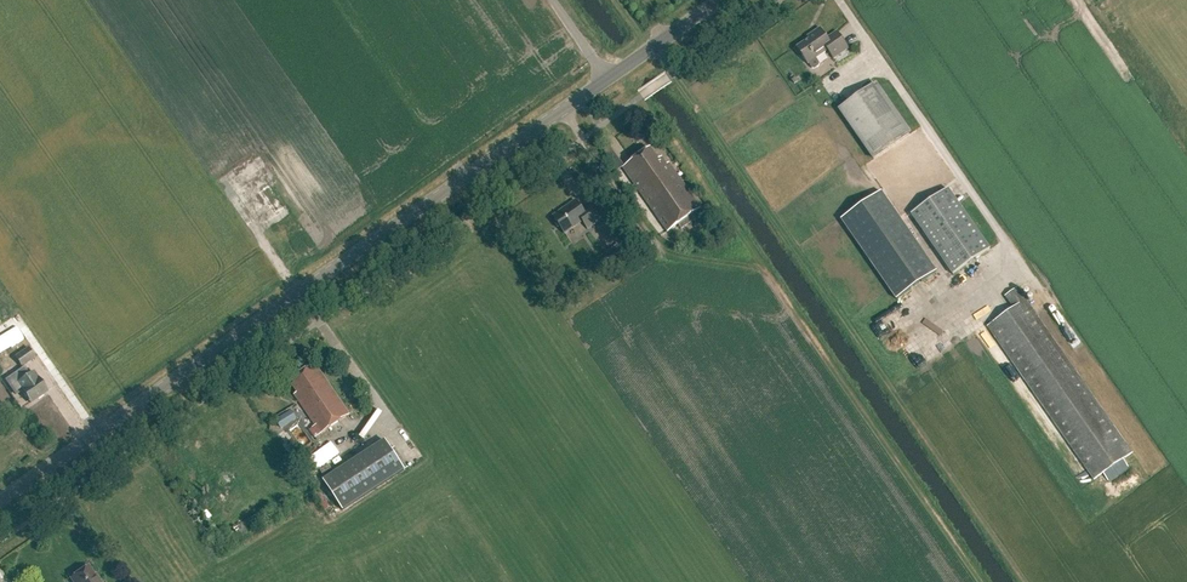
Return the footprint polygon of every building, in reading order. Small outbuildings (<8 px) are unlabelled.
[(808,64),(809,64),(812,69),(815,69),(820,66),(819,63),(816,59),(828,50),(833,59),(849,48),(837,31),(827,38),(820,28),(812,34),(814,36),(796,48),(808,64)] [(839,109),(873,158),(909,134),(875,84),(839,109)] [(667,165),(662,158),(658,160),(650,149),(623,168),(668,232),(701,209),(669,163),(667,165)] [(493,195),(498,191),(495,187),(490,191),(493,195)] [(990,250),(948,189),(911,214),(953,275),(990,250)] [(936,272),(881,192),(841,220),(896,299),(936,272)] [(553,217),(565,234),(583,221),(588,229),(601,220),(591,205),(583,211),(576,201),(553,217)] [(619,245),(605,255),(612,265),(626,255),(619,245)] [(988,326),(1024,380),(1093,479),(1131,453),(1025,301),(1016,289),(1005,296),(1014,308),(988,326)] [(15,357),(22,367),(35,358),(28,348),(15,357)] [(309,430),(315,438),(349,415),(315,364),(290,381),(298,393),(294,395),(316,426),(309,430)] [(37,378),(33,373),(17,384),(31,404),(47,392),(38,378),(37,378)] [(289,409),(272,418),(277,428),(295,419),(289,409)] [(385,441),(323,482),(343,511),(404,470),(385,441)] [(98,581),(98,579),(96,575),(94,575),(88,567),(71,578),(74,581),(99,581),(98,581)]
